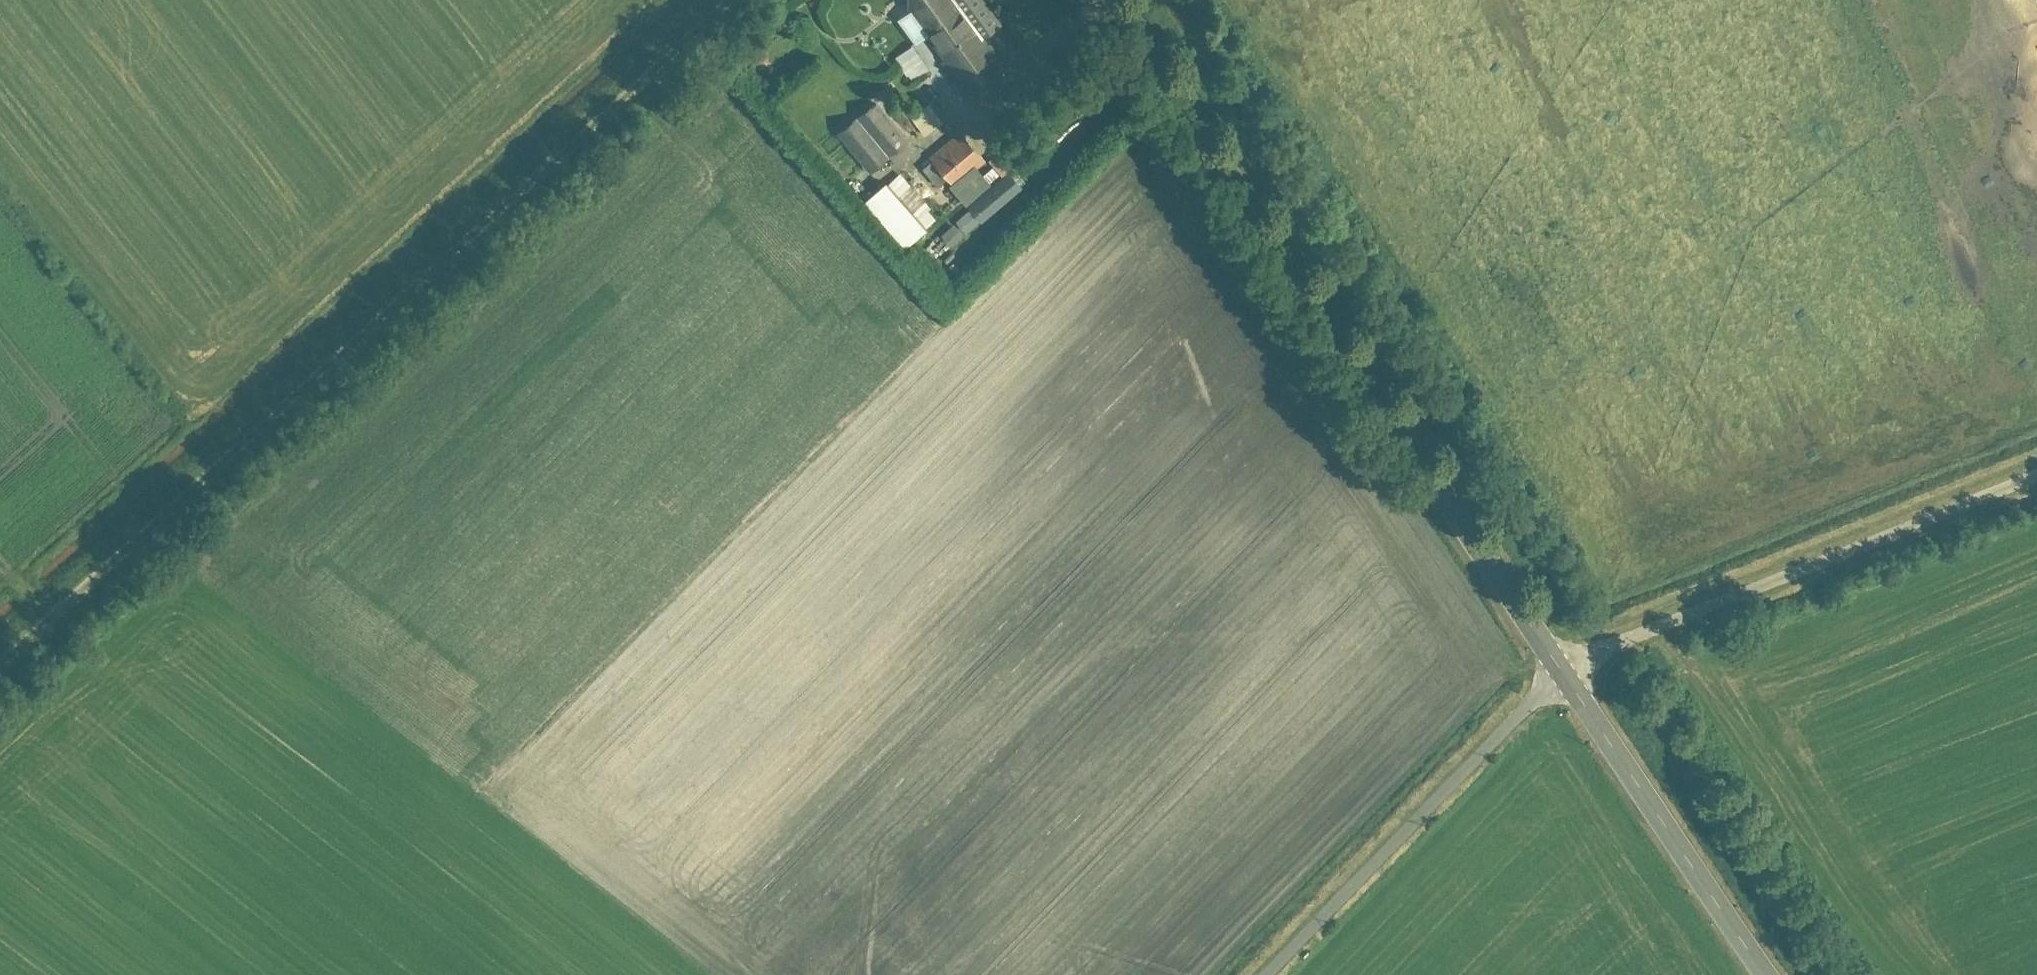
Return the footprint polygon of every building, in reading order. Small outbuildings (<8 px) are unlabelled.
[(976,87),(999,68),(976,38),(1002,17),(988,0),(907,0),(976,87)] [(833,135),(864,174),(903,142),(872,103),(833,135)] [(927,165),(948,187),(987,151),(966,129),(927,165)]
